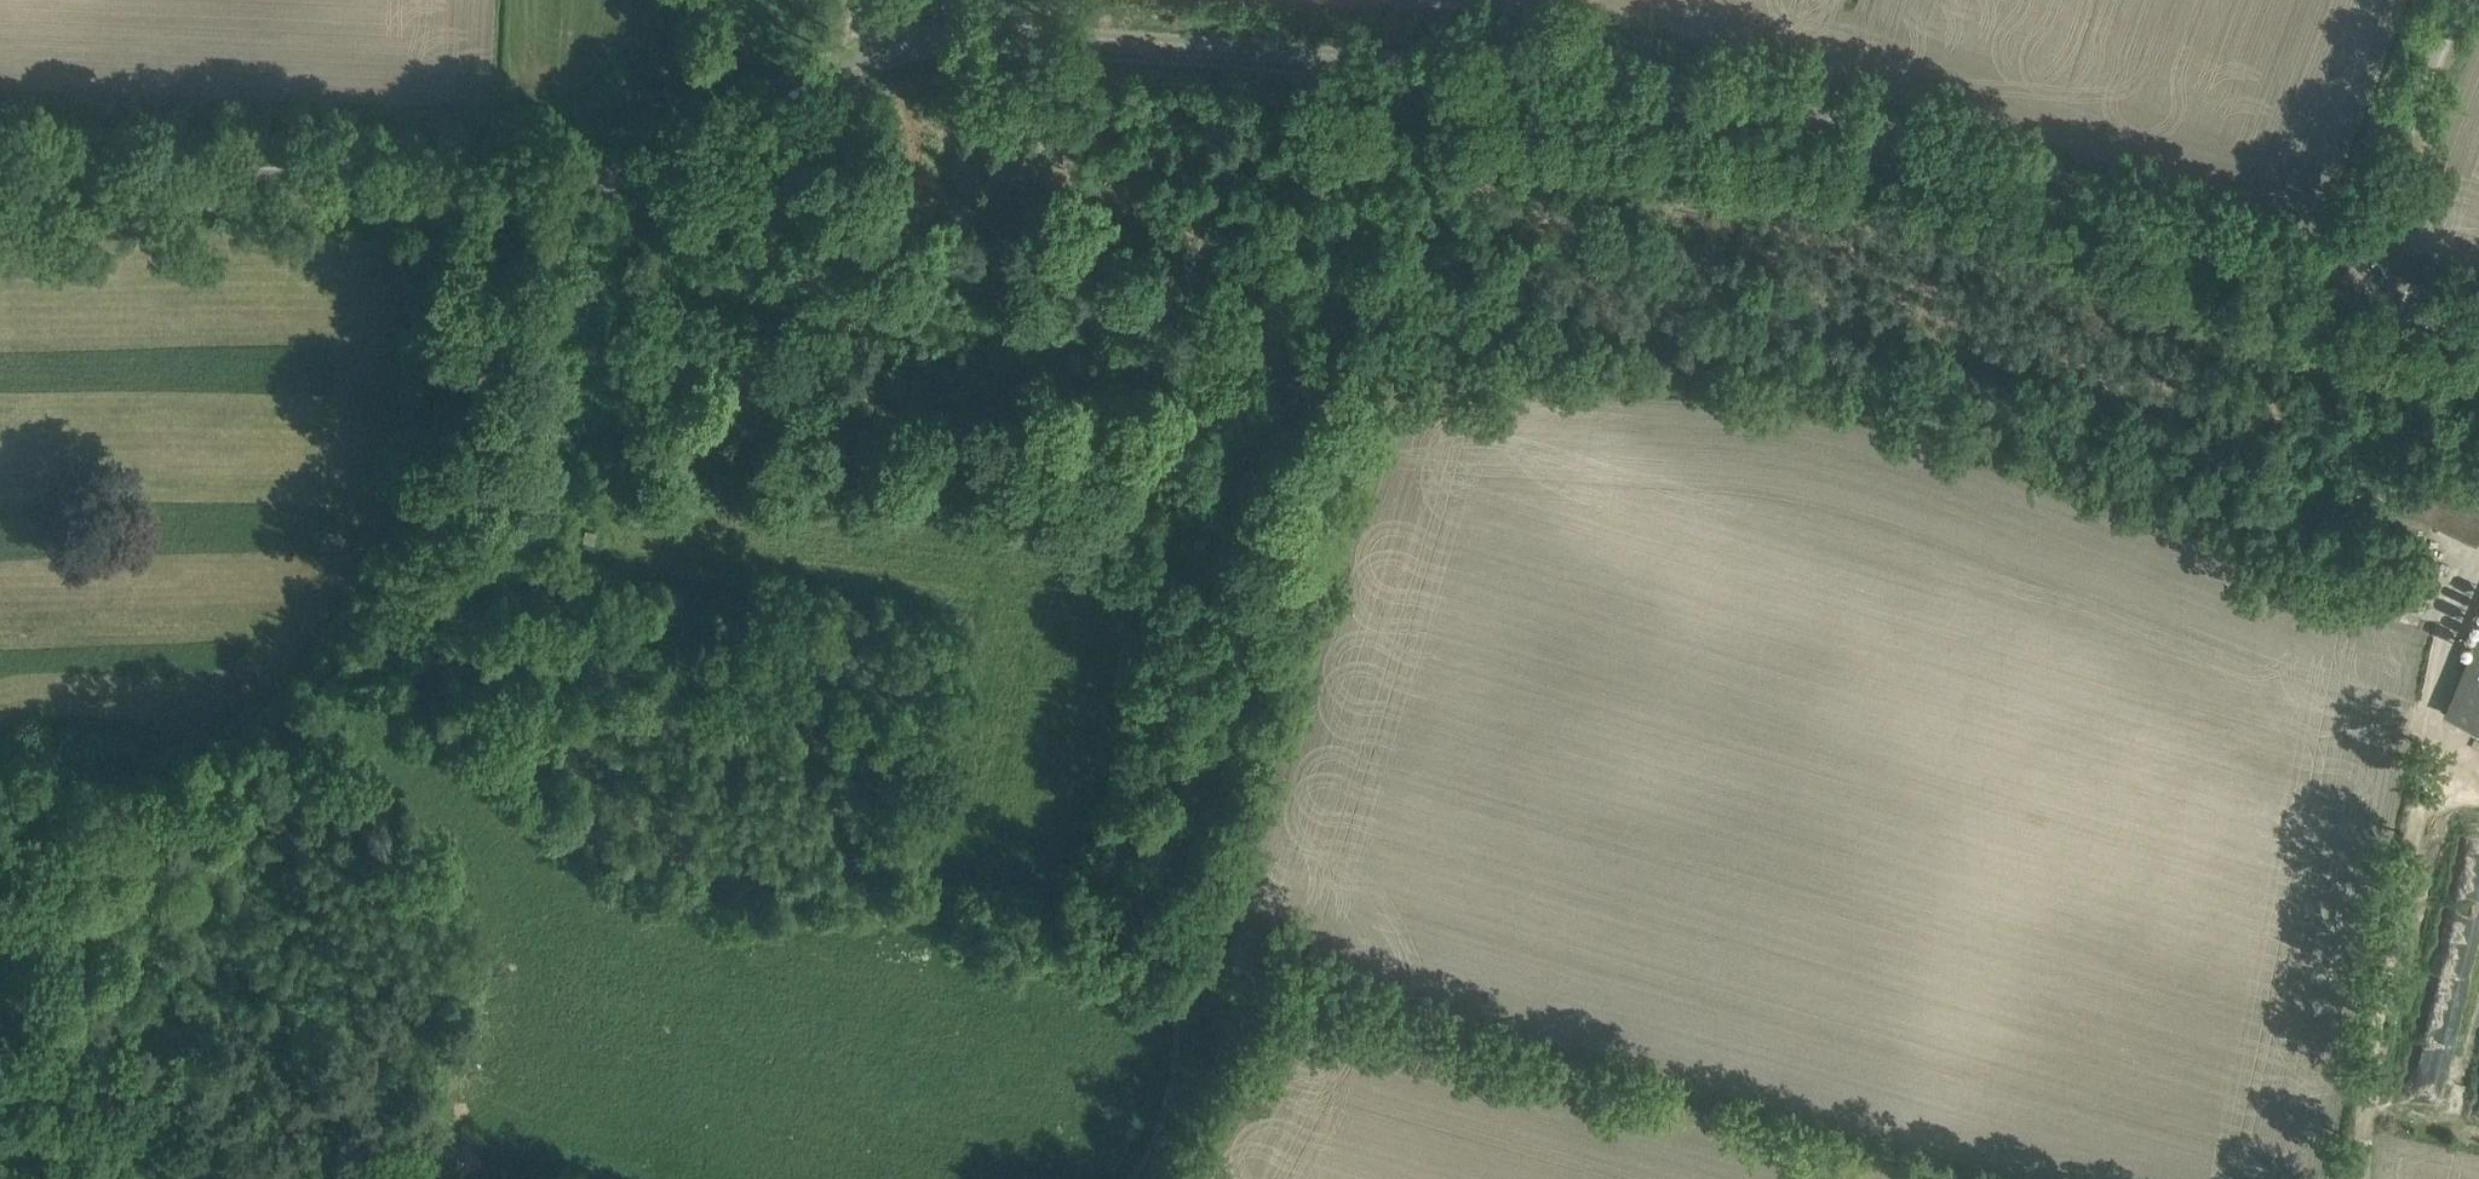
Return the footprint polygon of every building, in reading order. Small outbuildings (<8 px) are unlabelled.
[(2404,503),(2478,539),(2478,451),(2438,432),(2404,503)] [(2447,713),(2478,726),(2478,635),(2447,713)]
